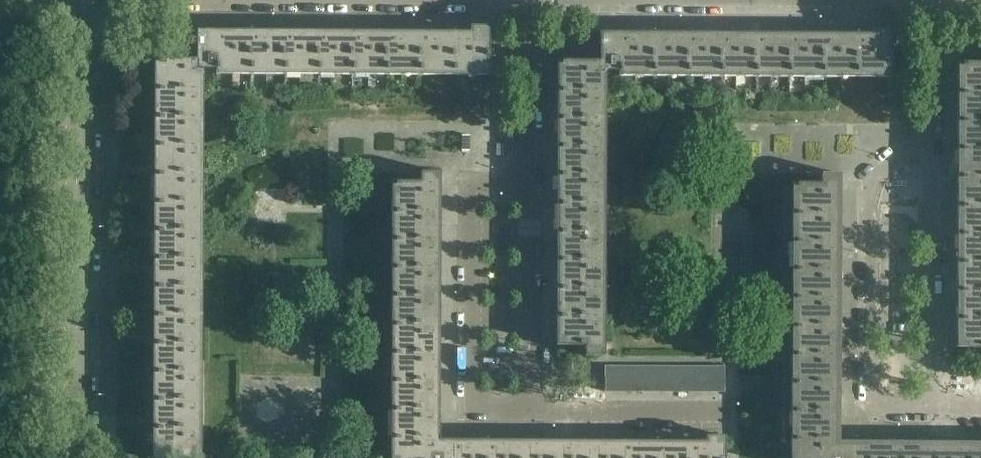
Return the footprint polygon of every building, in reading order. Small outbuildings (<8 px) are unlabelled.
[(352,75),(353,36),(197,36),(197,60),(198,60),(198,67),(216,68),(216,74),(352,75)] [(489,76),(489,37),(476,37),(470,37),(353,36),(352,75),(489,76)] [(755,77),(755,38),(600,37),(600,61),(601,61),(601,69),(619,69),(619,76),(755,77)] [(891,78),(891,39),(878,39),(755,38),(755,77),(891,78)] [(196,457),(198,67),(198,60),(197,60),(155,59),(153,456),(196,457)] [(599,345),(601,77),(601,69),(601,61),(600,61),(558,61),(556,345),(599,345)] [(958,63),(956,347),(980,347),(980,63),(958,63)] [(435,277),(435,182),(392,182),(391,457),(452,457),(452,445),(453,445),(453,440),(434,440),(435,277)] [(835,283),(835,184),(792,184),(791,457),(852,457),(852,447),(852,442),(834,442),(835,283)] [(617,391),(617,367),(605,367),(604,391),(617,391)] [(629,391),(629,367),(617,367),(617,391),(629,391)] [(641,391),(641,367),(629,367),(629,391),(641,391)] [(653,391),(653,367),(641,367),(641,391),(653,391)] [(664,391),(665,367),(653,367),(653,391),(664,391)] [(676,392),(676,368),(665,367),(664,391),(676,392)] [(688,392),(688,368),(676,368),(676,392),(688,392)] [(700,392),(700,368),(688,368),(688,392),(700,392)] [(712,392),(712,368),(700,368),(700,392),(712,392)] [(724,392),(725,368),(712,368),(712,392),(724,392)] [(588,445),(453,445),(452,445),(452,457),(588,457),(588,445)] [(724,446),(711,446),(588,445),(588,457),(724,457),(724,446)] [(852,447),(852,457),(980,457),(980,447),(852,447)]
